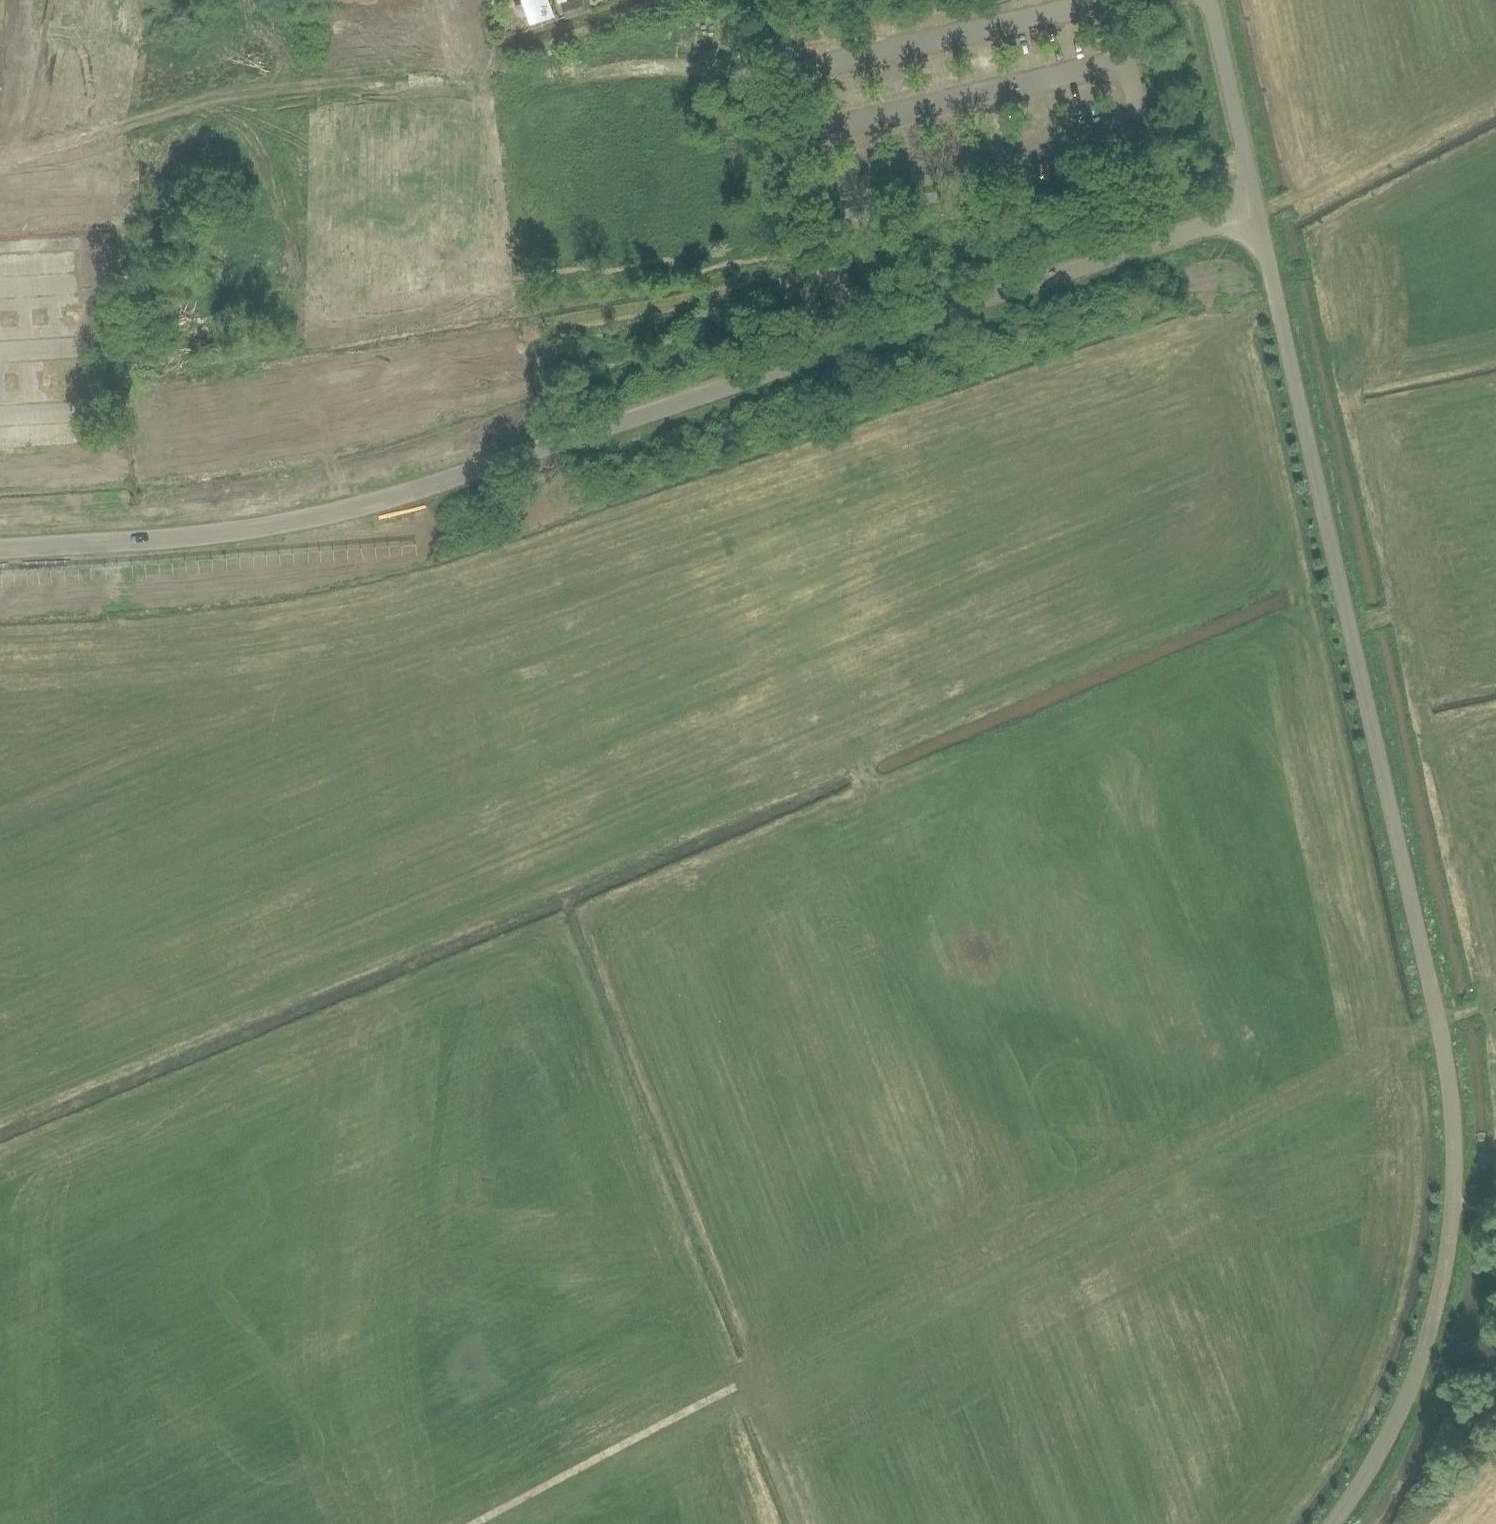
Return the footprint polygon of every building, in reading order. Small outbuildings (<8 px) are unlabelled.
[(545,19),(561,16),(557,0),(541,0),(545,19)] [(568,11),(589,5),(588,0),(565,0),(568,11)] [(505,32),(506,16),(497,15),(496,31),(505,32)]
